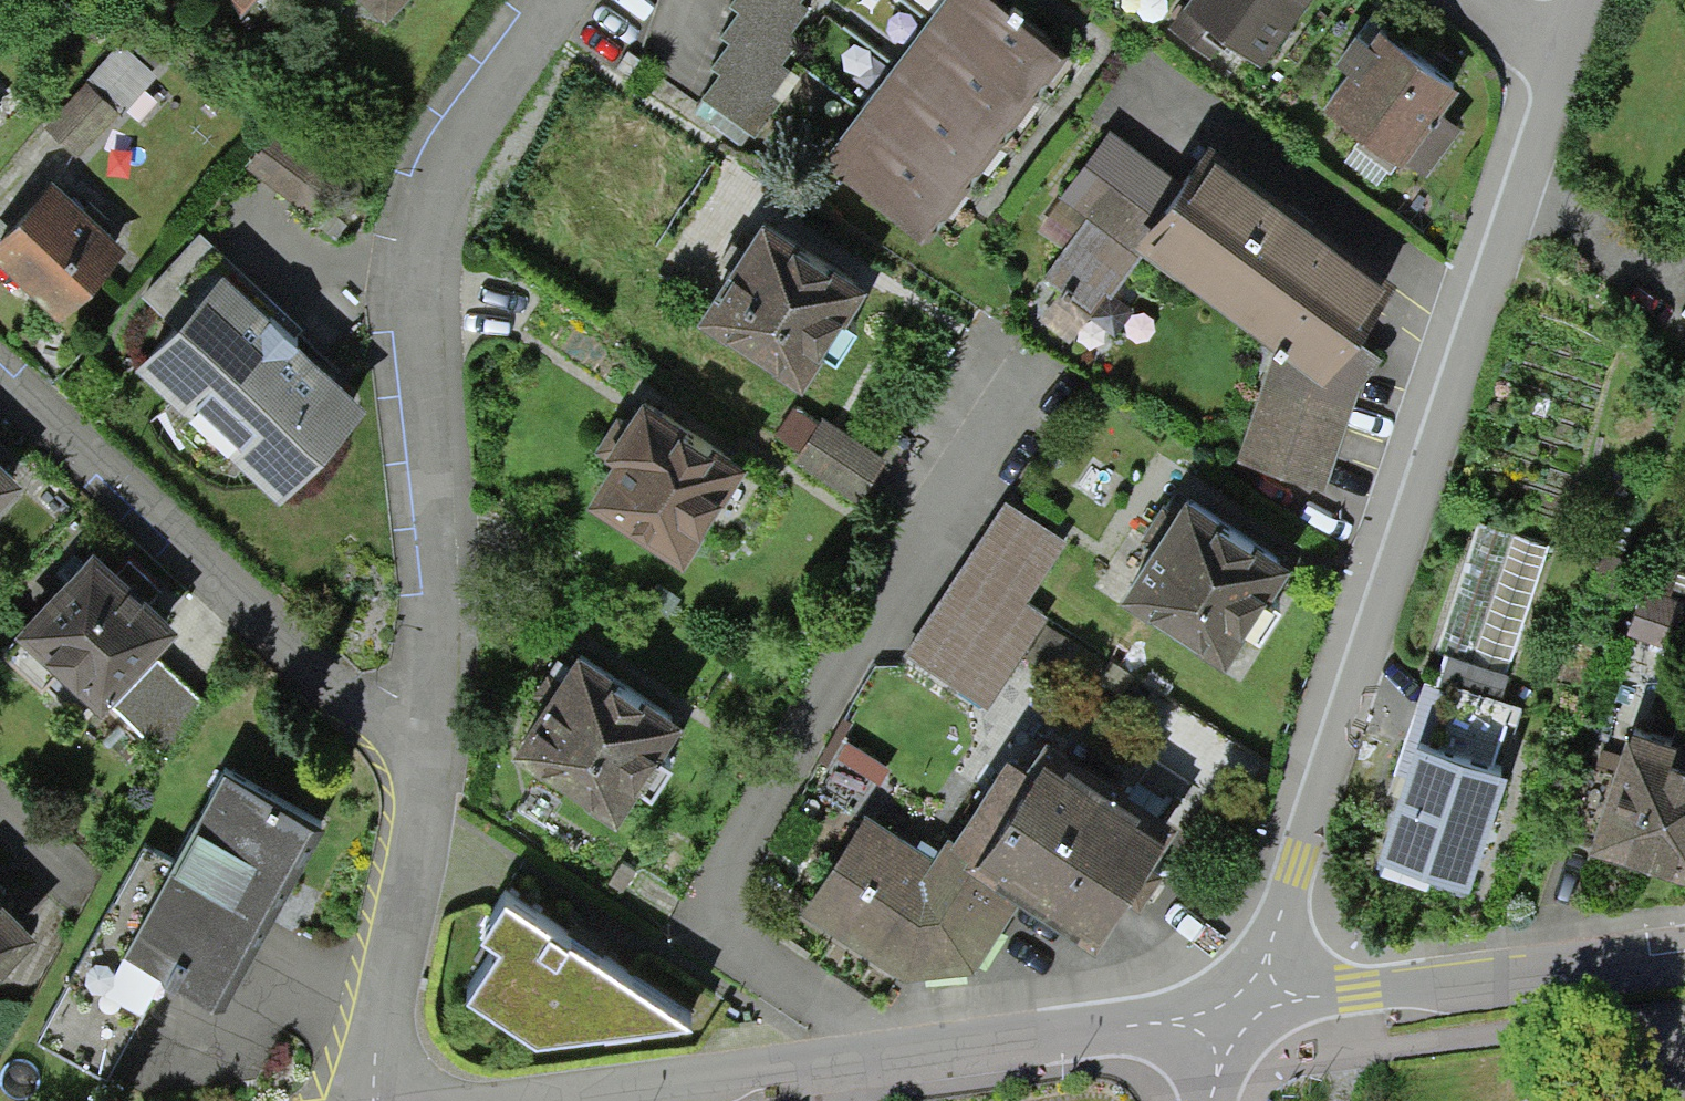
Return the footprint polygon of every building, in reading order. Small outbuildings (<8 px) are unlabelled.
[(695,105),(740,141),(749,129),(755,133),(781,100),(770,92),(791,66),(782,58),(801,35),(791,27),(808,5),(802,0),(734,0),(739,4),(721,27),(734,37),(716,59),(725,67),(695,105)] [(1010,0),(938,0),(825,149),(928,226),(1067,43),(1010,0)] [(1235,25),(1263,44),(1293,0),(1182,0),(1170,19),(1217,51),(1235,25)] [(1412,169),(1460,85),(1369,34),(1322,118),(1412,169)] [(286,114),(261,169),(318,195),(343,140),(286,114)] [(1239,455),(1328,482),(1378,344),(1351,318),(1391,266),(1211,135),(1180,174),(1113,119),(1059,183),(1095,213),(1045,269),(1092,307),(1148,236),(1282,333),(1239,455)] [(59,303),(122,239),(52,171),(0,224),(0,246),(59,303)] [(806,365),(866,269),(762,205),(702,301),(806,365)] [(279,481),(369,386),(228,252),(137,347),(279,481)] [(690,549),(753,454),(655,390),(592,486),(690,549)] [(866,499),(889,457),(819,420),(796,462),(866,499)] [(1116,580),(1218,647),(1287,543),(1185,476),(1116,580)] [(10,499),(0,489),(0,509),(10,499)] [(1027,599),(1063,543),(1007,507),(908,660),(988,711),(1050,614),(1027,599)] [(1522,670),(1551,529),(1474,514),(1445,655),(1522,670)] [(1684,627),(1684,600),(1671,596),(1680,567),(1652,559),(1628,637),(1677,652),(1684,627)] [(199,707),(148,664),(167,642),(82,571),(0,667),(0,672),(82,741),(102,717),(153,760),(199,707)] [(620,810),(683,715),(586,651),(523,747),(620,810)] [(1373,858),(1464,889),(1527,700),(1436,670),(1373,858)] [(1629,724),(1597,832),(1684,858),(1684,740),(1629,724)] [(869,797),(888,757),(857,742),(838,782),(869,797)] [(938,857),(1009,921),(1086,964),(1150,860),(1003,770),(938,857)] [(148,1004),(201,1032),(303,839),(213,791),(166,878),(139,864),(36,1057),(101,1091),(148,1004)] [(1009,921),(938,857),(867,819),(807,916),(905,984),(973,978),(1009,921)] [(33,926),(0,893),(0,957),(33,926)] [(536,1031),(680,1008),(506,893),(480,932),(500,944),(473,988),(536,1031)]
